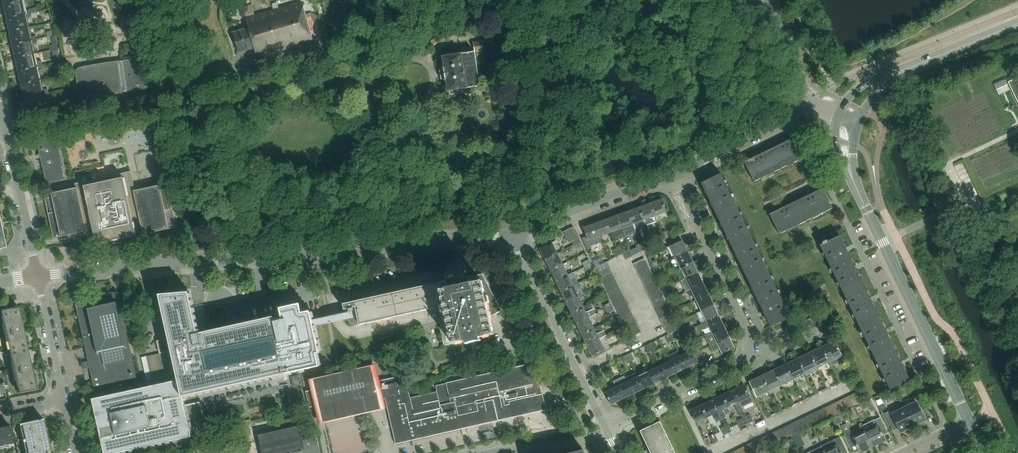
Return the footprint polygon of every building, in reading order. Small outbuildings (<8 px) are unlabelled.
[(25,10),(23,1),(4,5),(7,18),(31,13),(30,9),(25,10)] [(313,41),(302,2),(247,18),(249,25),(245,26),(246,29),(233,32),(239,53),(255,48),(258,57),(313,41)] [(62,12),(55,13),(57,23),(64,22),(62,12)] [(32,16),(31,13),(7,18),(10,31),(29,27),(26,17),(32,16)] [(31,37),(29,27),(10,31),(13,45),(37,39),(36,36),(31,37)] [(506,35),(495,37),(499,56),(509,54),(506,35)] [(38,43),(37,39),(13,45),(16,58),(34,54),(32,44),(38,43)] [(484,47),(484,43),(483,44),(482,42),(480,42),(480,41),(476,41),(476,42),(474,43),(475,51),(481,50),(483,49),(483,47),(484,47)] [(448,90),(480,85),(475,51),(443,56),(445,67),(443,67),(445,79),(446,79),(448,90)] [(36,63),(34,54),(16,58),(19,71),(43,66),(42,62),(36,63)] [(127,92),(145,89),(146,89),(147,89),(147,88),(148,87),(149,87),(149,86),(149,85),(150,84),(150,83),(148,63),(147,63),(146,62),(146,61),(145,61),(145,60),(144,60),(143,59),(142,59),(141,59),(140,59),(131,59),(123,60),(83,65),(83,67),(81,67),(80,67),(79,68),(78,69),(77,70),(77,71),(76,72),(76,73),(77,78),(77,82),(78,86),(79,93),(80,94),(80,95),(80,96),(81,96),(82,97),(83,97),(84,98),(85,98),(95,97),(109,95),(127,92)] [(43,69),(43,66),(19,71),(22,84),(40,80),(38,71),(43,69)] [(1008,83),(1017,103),(1017,78),(1008,83)] [(42,90),(40,80),(22,84),(25,97),(48,92),(48,89),(42,90)] [(49,96),(48,92),(25,97),(28,111),(46,107),(44,97),(49,96)] [(37,142),(43,170),(47,184),(68,179),(59,138),(37,142)] [(772,151),(781,171),(808,158),(798,138),(772,151)] [(755,183),(781,171),(772,151),(745,163),(755,183)] [(77,188),(86,230),(141,225),(133,191),(129,172),(76,184),(77,188)] [(702,184),(716,212),(735,203),(721,174),(702,184)] [(166,184),(133,191),(141,225),(143,234),(168,229),(164,210),(172,209),(166,184)] [(86,230),(77,188),(52,194),(56,213),(49,214),(54,238),(86,230)] [(796,202),(806,222),(833,209),(823,189),(796,202)] [(651,204),(656,217),(668,212),(662,200),(651,204)] [(780,235),(806,222),(796,202),(770,215),(780,235)] [(730,241),(749,232),(735,203),(716,212),(730,241)] [(640,208),(645,221),(656,217),(651,204),(640,208)] [(629,212),(634,225),(645,221),(640,208),(629,212)] [(629,212),(617,216),(622,229),(634,225),(629,212)] [(625,236),(622,229),(617,216),(606,220),(611,233),(613,240),(625,236)] [(606,220),(595,224),(599,237),(611,233),(606,220)] [(602,243),(599,237),(595,224),(583,228),(587,237),(582,239),(588,250),(591,249),(591,247),(602,243)] [(763,261),(749,232),(730,241),(744,270),(763,261)] [(855,265),(840,237),(828,242),(827,241),(822,243),(823,245),(821,246),(835,275),(855,265)] [(676,257),(688,252),(683,240),(671,246),(676,257)] [(646,241),(641,243),(645,250),(649,248),(646,241)] [(546,260),(558,254),(553,243),(540,249),(546,260)] [(645,250),(641,243),(637,246),(640,252),(645,250)] [(675,270),(681,268),(693,262),(688,252),(676,257),(670,260),(675,270)] [(551,270),(563,264),(558,254),(546,260),(551,270)] [(634,264),(637,269),(648,264),(645,258),(634,264)] [(777,290),(763,261),(744,270),(758,299),(777,290)] [(681,268),(686,279),(698,273),(693,262),(681,268)] [(607,263),(600,266),(596,268),(599,274),(610,268),(607,263)] [(551,270),(556,281),(568,275),(563,264),(551,270)] [(637,269),(639,275),(650,269),(648,264),(637,269)] [(869,294),(855,265),(835,275),(849,304),(869,294)] [(602,279),(613,274),(610,268),(599,274),(602,279)] [(639,275),(642,280),(653,275),(650,269),(639,275)] [(698,273),(686,279),(691,289),(704,284),(698,273)] [(604,284),(615,279),(613,274),(602,279),(604,284)] [(443,307),(452,344),(465,341),(466,344),(481,341),(480,338),(494,335),(490,317),(502,311),(483,275),(466,279),(467,284),(440,290),(438,284),(343,305),(346,318),(351,328),(443,307)] [(556,281),(561,292),(574,286),(568,275),(556,281)] [(642,280),(645,286),(655,280),(653,275),(642,280)] [(607,290),(618,284),(615,279),(604,284),(607,290)] [(645,286),(647,291),(658,286),(655,280),(645,286)] [(561,292),(566,302),(579,296),(579,297),(585,294),(579,283),(574,286),(561,292)] [(610,295),(621,290),(618,284),(607,290),(610,295)] [(694,296),(697,300),(709,295),(704,284),(691,289),(688,291),(691,297),(694,296)] [(647,291),(650,297),(661,291),(658,286),(647,291)] [(612,301),(623,295),(621,290),(610,295),(612,301)] [(791,318),(777,290),(758,299),(772,328),(791,318)] [(650,297),(653,302),(663,297),(661,291),(650,297)] [(182,397),(183,397),(286,374),(280,347),(280,345),(279,342),(274,343),(270,323),(276,321),(275,319),(274,319),(274,317),(207,331),(198,333),(189,292),(159,294),(178,380),(179,380),(182,397)] [(118,293),(96,294),(75,302),(86,349),(94,387),(137,379),(118,293)] [(869,294),(849,304),(863,332),(883,323),(869,294)] [(615,306),(626,301),(623,295),(612,301),(615,306)] [(714,305),(709,295),(697,300),(702,311),(714,305)] [(579,296),(566,302),(572,313),(584,307),(579,297),(579,296)] [(655,307),(666,302),(663,297),(653,302),(655,307)] [(618,311),(628,306),(626,301),(615,306),(618,311)] [(655,307),(658,313),(669,308),(666,302),(655,307)] [(280,308),(283,320),(276,321),(270,323),(274,343),(279,342),(280,345),(280,347),(286,374),(320,366),(317,353),(320,353),(311,311),(302,313),(300,304),(280,308)] [(702,311),(707,322),(719,316),(714,305),(702,311)] [(620,317),(631,312),(628,306),(618,311),(620,317)] [(9,352),(27,348),(18,307),(0,310),(9,352)] [(577,324),(589,318),(597,314),(595,309),(587,313),(584,307),(572,313),(577,324)] [(661,319),(671,313),(669,308),(658,313),(661,319)] [(623,322),(634,317),(631,312),(620,317),(623,322)] [(661,319),(663,324),(674,319),(671,313),(661,319)] [(719,316),(707,322),(700,325),(703,330),(709,327),(712,332),(724,326),(719,316)] [(626,328),(636,322),(634,317),(623,322),(626,328)] [(582,335),(595,329),(589,318),(577,324),(582,335)] [(666,329),(676,324),(674,319),(663,324),(666,329)] [(628,333),(639,328),(636,322),(626,328),(628,333)] [(897,352),(883,323),(863,332),(877,361),(897,352)] [(668,335),(670,334),(674,332),(679,330),(676,324),(666,329),(668,335)] [(582,335),(587,346),(600,340),(608,336),(602,325),(595,329),(582,335)] [(712,332),(717,344),(729,338),(724,326),(712,332)] [(628,333),(631,338),(642,333),(639,328),(628,333)] [(735,348),(729,338),(717,344),(711,347),(713,352),(720,349),(722,354),(735,348)] [(605,351),(600,340),(587,346),(593,357),(605,351)] [(835,342),(823,348),(830,362),(842,356),(835,342)] [(36,390),(27,348),(9,352),(18,393),(36,390)] [(699,348),(692,351),(681,356),(687,368),(698,363),(696,359),(703,356),(699,348)] [(810,354),(817,368),(830,362),(823,348),(810,354)] [(169,352),(147,356),(152,380),(174,375),(169,352)] [(911,381),(897,352),(877,361),(891,390),(911,381)] [(798,359),(805,374),(817,368),(810,354),(798,359)] [(681,356),(670,362),(676,374),(687,368),(681,356)] [(798,359),(786,365),(793,380),(805,374),(798,359)] [(676,374),(670,362),(659,367),(665,379),(676,374)] [(387,409),(384,399),(386,399),(396,444),(546,410),(543,395),(536,366),(530,367),(530,365),(494,373),(493,372),(446,383),(436,386),(437,391),(411,398),(405,375),(381,380),(382,381),(380,382),(376,364),(308,379),(311,390),(306,391),(310,407),(314,406),(319,424),(387,409)] [(786,365),(774,371),(781,385),(793,380),(786,365)] [(655,384),(665,379),(659,367),(649,372),(655,384)] [(774,371),(762,377),(769,391),(781,385),(774,371)] [(649,372),(638,377),(644,390),(655,384),(649,372)] [(626,378),(633,395),(644,390),(638,377),(636,373),(626,378)] [(291,377),(293,387),(300,386),(298,376),(291,377)] [(616,388),(622,400),(633,395),(626,378),(625,376),(614,382),(616,388)] [(757,397),(769,391),(762,377),(750,382),(757,397)] [(104,452),(118,452),(191,437),(190,430),(206,426),(200,402),(184,405),(182,397),(179,380),(178,380),(92,399),(104,452)] [(422,385),(409,388),(411,397),(424,394),(422,385)] [(753,402),(745,385),(734,390),(742,407),(753,402)] [(622,400),(616,388),(605,393),(611,406),(622,400)] [(734,390),(723,395),(729,407),(734,405),(739,414),(744,411),(742,407),(734,390)] [(859,392),(858,392),(854,394),(859,405),(865,403),(859,392)] [(859,405),(854,394),(849,397),(854,408),(859,405)] [(721,420),(722,419),(727,417),(723,410),(729,407),(723,395),(712,400),(721,420)] [(854,408),(849,397),(843,400),(849,411),(854,408)] [(911,405),(904,408),(913,427),(926,421),(923,416),(928,413),(920,397),(910,402),(911,405)] [(721,420),(712,400),(701,406),(707,417),(712,415),(715,422),(721,420)] [(849,411),(843,400),(838,402),(843,413),(849,411)] [(871,400),(867,402),(872,412),(876,410),(871,400)] [(843,413),(838,402),(833,405),(838,416),(843,413)] [(838,416),(833,405),(827,407),(832,418),(838,416)] [(701,406),(690,411),(696,423),(707,417),(701,406)] [(832,418),(827,407),(822,410),(827,421),(832,418)] [(901,433),(913,427),(904,408),(897,411),(896,409),(886,414),(894,430),(898,428),(901,433)] [(827,421),(822,410),(816,412),(822,423),(827,421)] [(822,423),(816,412),(811,415),(816,426),(822,423)] [(816,426),(811,415),(806,418),(811,429),(816,426)] [(274,432),(258,435),(262,452),(307,452),(304,441),(300,425),(300,426),(295,427),(293,418),(272,423),(274,432)] [(811,429),(806,418),(800,420),(806,431),(811,429)] [(875,420),(863,426),(866,432),(873,447),(886,441),(883,436),(888,433),(880,418),(876,420),(875,420)] [(26,452),(46,452),(50,452),(42,419),(19,424),(26,452)] [(806,431),(800,420),(795,423),(800,434),(806,431)] [(660,422),(640,431),(651,452),(675,452),(660,422)] [(800,434),(795,423),(790,425),(795,436),(800,434)] [(841,427),(846,435),(853,450),(858,448),(861,452),(862,452),(873,447),(866,432),(854,438),(851,433),(847,424),(841,427)] [(795,436),(790,425),(784,428),(790,439),(795,436)] [(13,444),(9,426),(0,428),(0,446),(13,444)] [(790,439),(784,428),(779,430),(784,441),(790,439)] [(784,441),(779,430),(774,433),(779,444),(784,441)] [(779,444),(774,433),(768,435),(773,446),(779,444)] [(715,434),(710,436),(714,443),(718,441),(715,434)] [(773,446),(768,435),(763,438),(768,449),(773,446)] [(304,441),(307,452),(320,452),(317,438),(304,441)] [(768,449),(763,438),(757,441),(761,452),(768,449)] [(823,446),(825,452),(826,452),(848,452),(840,438),(835,440),(823,446)] [(757,441),(751,444),(755,452),(760,452),(761,452),(757,441)] [(751,444),(745,446),(748,452),(755,452),(751,444)]
